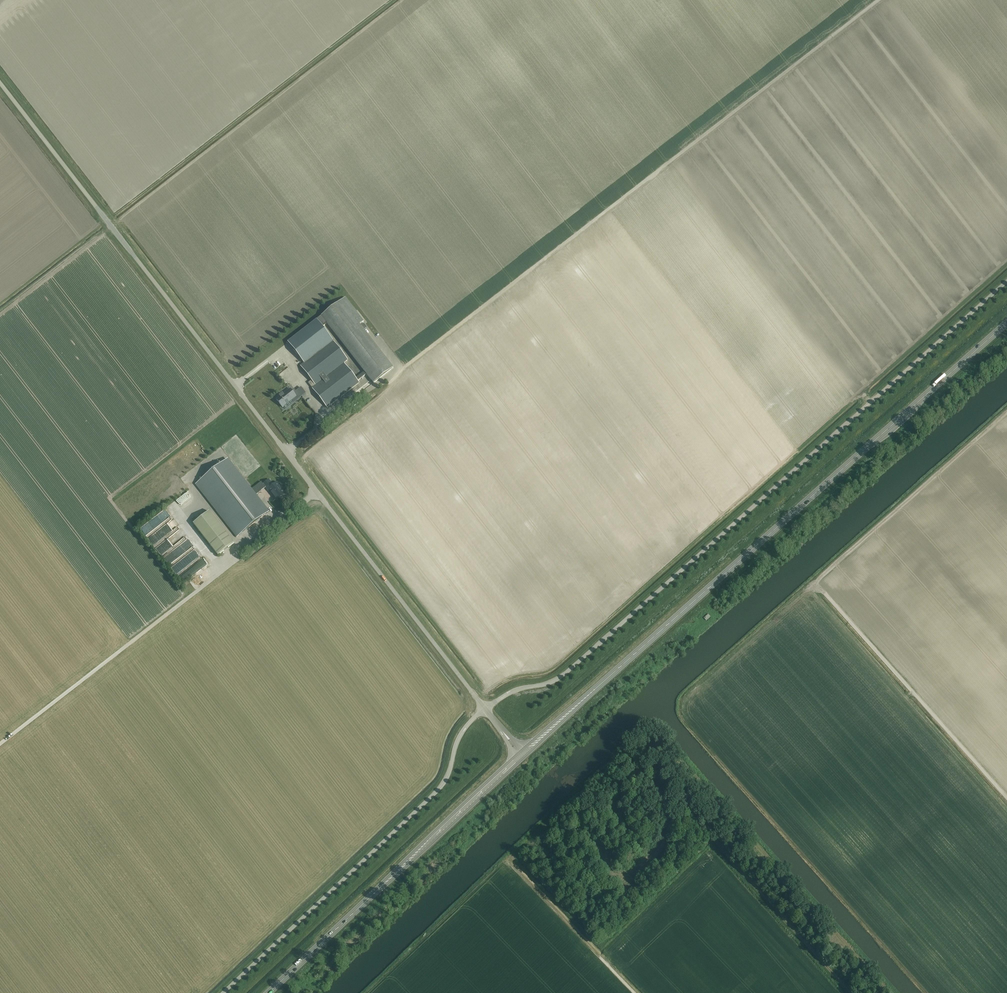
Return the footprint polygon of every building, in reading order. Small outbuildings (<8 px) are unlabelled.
[(326,322),(372,382),(392,366),(358,323),(362,320),(344,296),(320,315),(326,322)] [(322,326),(326,322),(320,315),(316,318),(287,340),(305,363),(334,342),(322,326)] [(327,408),(359,383),(344,364),(348,361),(334,342),(305,363),(301,366),(312,380),(308,383),(312,389),(327,408)] [(280,396),(276,399),(283,407),(292,400),(294,402),(306,393),(301,387),(296,392),(294,390),(292,391),(290,389),(283,394),(283,393),(280,396)] [(345,407),(334,414),(335,416),(346,409),(345,407)] [(255,496),(265,487),(263,484),(261,481),(250,490),(227,460),(197,484),(237,537),(268,513),(255,496)] [(285,493),(277,483),(274,485),(269,479),(263,484),(265,487),(268,490),(269,490),(276,500),(285,493)] [(209,511),(193,523),(218,555),(234,543),(209,511)] [(176,522),(169,526),(172,532),(179,528),(176,522)] [(164,558),(169,552),(165,548),(159,553),(164,558)]
